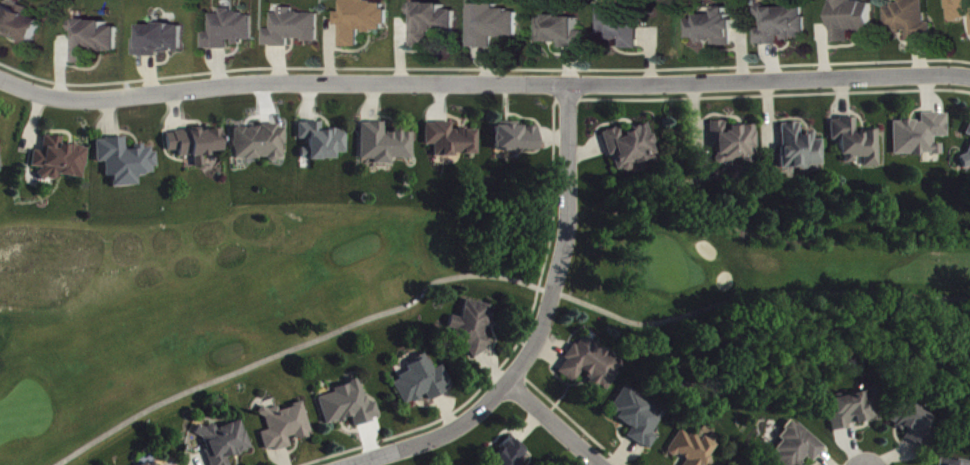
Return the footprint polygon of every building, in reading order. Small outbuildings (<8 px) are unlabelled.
[(367,47),(366,32),(393,32),(392,2),(375,3),(375,0),(350,0),(350,12),(343,12),(344,25),(348,25),(349,47),(367,47)] [(500,48),(500,37),(524,37),(523,12),(514,12),(514,9),(504,10),(504,5),(491,5),(491,0),(476,0),(477,48),(500,48)] [(857,43),(856,32),(879,31),(878,2),(862,3),(862,0),(838,0),(840,43),(857,43)] [(931,0),(907,0),(907,6),(892,6),(892,31),(915,31),(915,40),(939,39),(939,22),(932,23),(931,0)] [(956,21),(969,21),(969,0),(955,0),(956,21)] [(6,4),(0,19),(3,20),(0,29),(40,44),(49,20),(6,4)] [(462,11),(451,10),(451,4),(416,4),(416,15),(424,15),(423,25),(419,24),(419,48),(437,48),(437,34),(461,34),(462,11)] [(606,9),(605,34),(615,34),(615,40),(628,40),(628,49),(645,49),(646,9),(637,8),(637,6),(620,6),(620,9),(606,9)] [(763,45),(787,45),(787,39),(811,39),(811,7),(767,7),(767,29),(763,29),(763,45)] [(324,41),(324,13),(299,13),(299,8),(286,8),(286,13),(279,13),(279,30),(271,30),(271,46),(295,47),(295,41),(324,41)] [(739,46),(739,30),(743,30),(742,20),(737,20),(737,8),(724,8),(724,15),(705,15),(705,19),(694,20),(695,39),(707,38),(707,43),(721,43),(721,46),(739,46)] [(210,49),(235,49),(235,41),(242,41),(242,46),(250,46),(250,40),(259,40),(259,14),(239,14),(239,9),(227,9),(227,14),(218,14),(218,32),(210,32),(210,49)] [(544,43),(568,42),(568,48),(591,48),(591,31),(584,31),(584,17),(544,17),(544,43)] [(125,52),(125,27),(114,27),(114,21),(79,21),(79,32),(87,32),(87,41),(82,41),(82,65),(101,65),(101,52),(125,52)] [(189,25),(150,25),(150,39),(143,39),(143,55),(179,56),(179,50),(188,50),(189,25)] [(896,155),(944,155),(944,144),(936,144),(936,138),(950,137),(949,114),(923,114),(923,121),(895,121),(896,155)] [(881,166),(880,132),(858,132),(858,118),(832,119),(833,141),(841,140),(841,155),(847,155),(847,161),(865,161),(865,167),(881,166)] [(712,122),(713,147),(717,147),(718,166),(759,164),(757,126),(730,127),(730,121),(712,122)] [(348,153),(348,130),(323,130),(323,123),(300,123),(300,140),(310,140),(310,148),(303,148),(303,160),(338,160),(337,154),(348,153)] [(414,159),(414,132),(386,133),(386,123),(362,123),(363,161),(375,160),(375,165),(393,165),(393,159),(414,159)] [(436,156),(478,156),(478,130),(453,129),(453,123),(427,123),(427,145),(436,145),(436,156)] [(783,168),(824,168),(824,140),(815,140),(815,135),(801,135),(801,124),(783,124),(783,168)] [(606,132),(615,170),(660,159),(651,125),(624,132),(623,127),(606,132)] [(236,160),(286,159),(286,126),(236,127),(236,160)] [(539,127),(496,126),(496,151),(538,152),(539,127)] [(224,153),(222,129),(168,133),(169,152),(180,151),(181,158),(195,157),(196,167),(206,166),(205,154),(224,153)] [(85,179),(89,147),(63,144),(64,138),(46,136),(44,152),(35,151),(33,167),(42,168),(41,179),(58,181),(59,175),(85,179)] [(96,140),(98,163),(106,162),(107,177),(114,176),(114,188),(140,186),(140,176),(158,175),(156,150),(145,150),(145,146),(126,147),(126,138),(96,140)] [(492,306),(467,300),(463,319),(453,316),(449,332),(458,334),(455,347),(489,355),(493,336),(488,335),(493,315),(490,314),(492,306)] [(608,391),(626,361),(585,336),(579,346),(576,344),(559,373),(577,384),(582,375),(608,391)] [(455,389),(444,366),(435,370),(427,355),(407,365),(411,373),(394,381),(406,406),(428,395),(431,401),(455,389)] [(320,398),(328,425),(354,418),(356,426),(382,419),(377,402),(369,404),(362,380),(335,387),(337,393),(320,398)] [(667,413),(624,389),(610,414),(634,427),(628,437),(651,450),(659,437),(654,434),(667,413)] [(835,429),(884,420),(878,391),(830,400),(835,429)] [(305,404),(280,410),(277,401),(261,405),(268,431),(262,432),(267,453),(292,446),(290,438),(296,437),(297,441),(313,437),(305,404)] [(937,417),(909,401),(903,411),(897,407),(889,421),(908,432),(905,438),(927,450),(936,434),(930,430),(937,417)] [(793,420),(780,437),(785,442),(772,458),(781,464),(802,464),(808,458),(815,463),(828,447),(793,420)] [(217,423),(199,429),(212,464),(231,464),(229,458),(253,450),(243,421),(219,429),(217,423)] [(683,427),(669,451),(687,462),(685,464),(706,464),(716,447),(683,427)] [(520,461),(529,453),(516,439),(487,464),(524,464),(520,461)]
